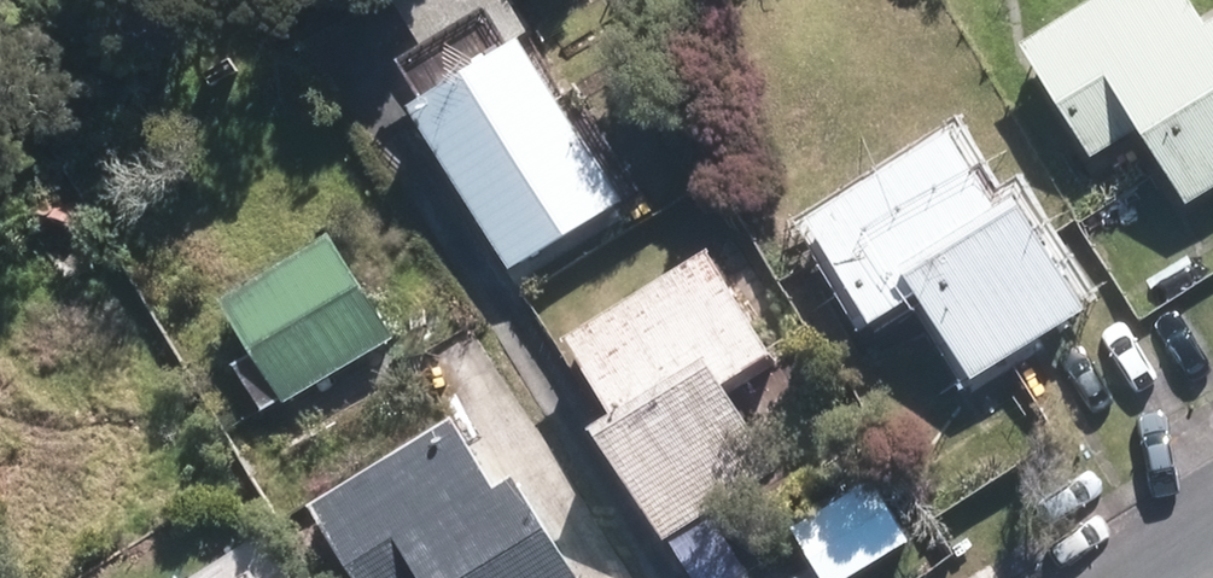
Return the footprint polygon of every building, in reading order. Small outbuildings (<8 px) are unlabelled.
[(1043,58),(1099,156),(1154,124),(1193,193),(1212,181),(1212,0),(1145,0),(1043,58)] [(525,39),(419,103),(518,265),(624,201),(525,39)] [(969,131),(829,216),(883,304),(923,280),(975,364),(1089,295),(1034,205),(1019,214),(969,131)] [(335,236),(229,297),(286,397),(393,335),(335,236)] [(712,251),(575,335),(622,412),(604,423),(671,532),(778,466),(726,382),(775,352),(712,251)] [(319,503),(365,577),(581,577),(517,474),(496,487),(456,420),(319,503)] [(795,523),(829,577),(841,577),(911,535),(875,475),(795,523)]
